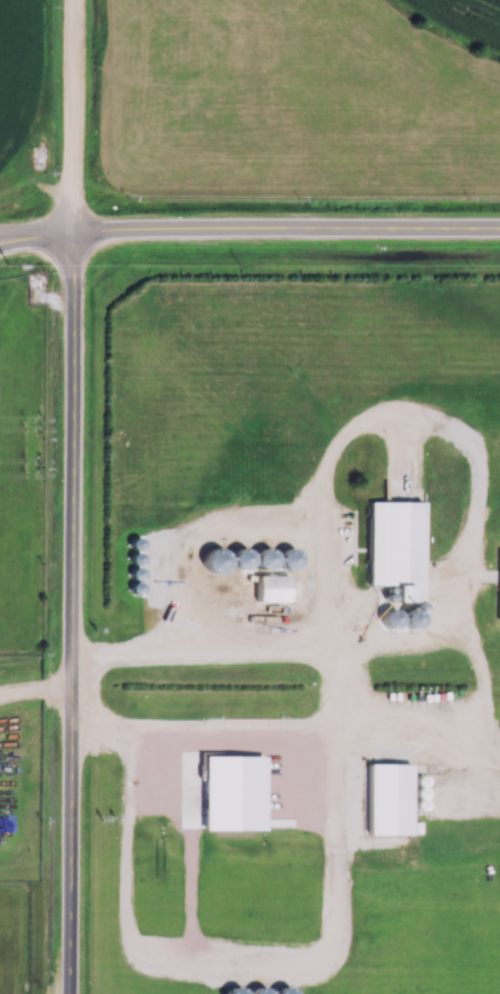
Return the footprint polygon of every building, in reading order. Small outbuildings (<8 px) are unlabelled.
[(421,501),(365,501),(366,587),(383,587),(383,604),(422,604),(421,501)] [(225,563),(210,548),(197,562),(211,576),(225,563)] [(232,568),(291,569),(292,551),(274,551),(246,551),(232,551),(232,568)] [(251,603),(291,603),(291,577),(251,577),(251,603)] [(140,586),(129,584),(128,592),(139,594),(140,586)]
